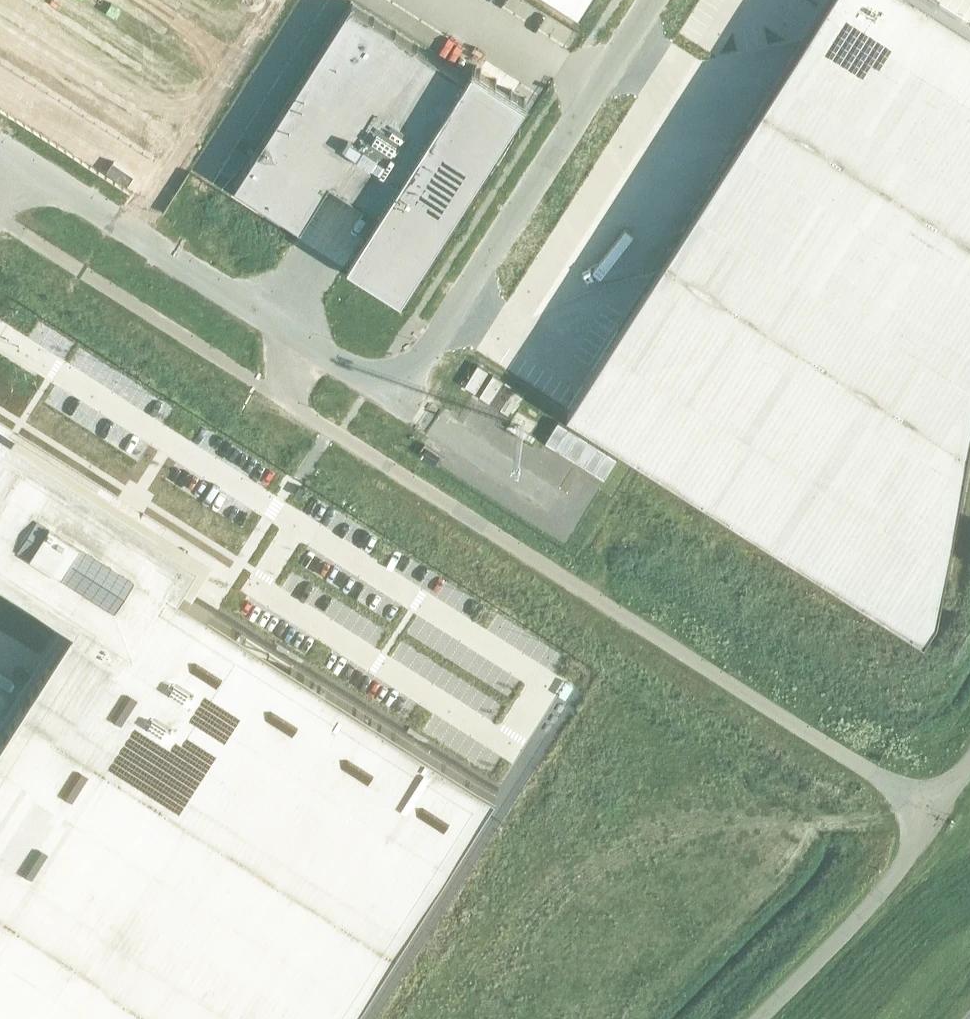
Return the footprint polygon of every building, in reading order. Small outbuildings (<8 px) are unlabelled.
[(582,12),(590,0),(563,0),(582,12)] [(568,407),(926,635),(939,614),(969,450),(969,21),(937,0),(828,0),(804,37),(808,58),(791,62),(795,79),(778,83),(782,100),(764,104),(768,121),(751,125),(755,142),(738,146),(741,163),(724,167),(728,184),(711,188),(715,205),(698,208),(701,226),(684,229),(688,247),(671,250),(675,268),(654,272),(568,407)] [(351,1),(234,185),(302,229),(332,181),(380,212),(350,259),(403,293),(528,99),(474,65),(467,75),(351,1)] [(0,726),(0,1018),(351,1018),(499,787),(171,579),(184,558),(157,541),(154,546),(131,532),(135,527),(109,511),(106,516),(89,505),(93,500),(18,452),(0,480),(0,561),(75,609),(0,726)]
